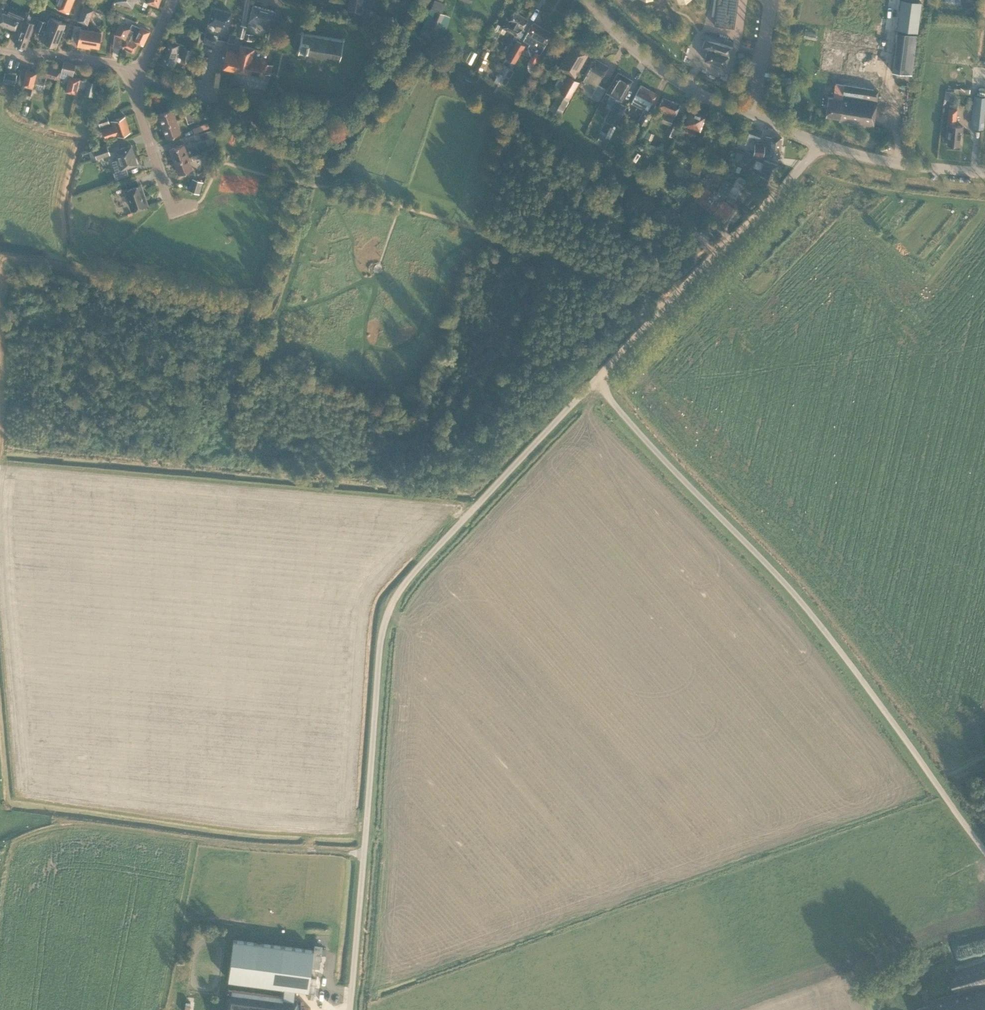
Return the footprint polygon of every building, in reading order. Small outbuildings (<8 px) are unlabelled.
[(56,5),(69,11),(73,0),(58,0),(56,5)] [(348,7),(362,10),(363,4),(372,5),(373,0),(349,0),(348,7)] [(430,8),(442,13),(446,2),(442,1),(442,0),(433,0),(433,2),(430,8)] [(696,20),(712,22),(715,0),(698,0),(696,20)] [(738,0),(717,0),(715,15),(714,24),(734,27),(738,0)] [(915,45),(920,3),(901,0),(891,70),(911,73),(915,45)] [(7,12),(23,19),(26,11),(10,4),(7,12)] [(270,28),(275,10),(253,4),(248,22),(270,28)] [(87,22),(93,8),(84,5),(78,19),(87,22)] [(213,7),(209,21),(208,23),(216,25),(215,28),(220,30),(221,27),(227,28),(227,25),(231,11),(213,7)] [(662,7),(659,14),(676,20),(679,13),(662,7)] [(430,8),(420,32),(439,40),(449,16),(442,13),(430,8)] [(746,43),(756,12),(744,8),(734,39),(746,43)] [(879,15),(829,8),(822,57),(827,58),(823,77),(863,84),(866,64),(871,65),(879,15)] [(506,57),(516,39),(517,36),(528,18),(514,10),(508,20),(506,18),(503,25),(497,22),(490,34),(496,37),(502,26),(513,31),(510,36),(509,36),(505,42),(511,46),(505,57),(506,57)] [(3,12),(0,18),(0,22),(15,28),(19,18),(3,12)] [(56,45),(66,22),(51,16),(41,39),(56,45)] [(26,47),(32,31),(35,22),(24,19),(21,27),(15,43),(26,47)] [(40,19),(35,29),(41,32),(46,21),(40,19)] [(123,45),(133,50),(138,41),(143,44),(150,30),(140,25),(140,26),(132,22),(130,26),(119,20),(113,32),(126,39),(123,45)] [(524,38),(530,42),(528,45),(531,55),(528,60),(534,64),(541,53),(540,52),(541,49),(545,42),(551,31),(534,21),(527,33),(524,38)] [(71,38),(78,40),(78,44),(85,45),(86,43),(99,46),(102,31),(82,27),(82,25),(74,24),(71,38)] [(240,24),(237,35),(244,37),(247,25),(240,24)] [(203,41),(204,41),(205,41),(214,43),(215,43),(216,38),(217,36),(213,35),(214,31),(206,29),(203,41)] [(235,41),(238,33),(231,31),(229,40),(235,41)] [(339,58),(343,38),(302,32),(298,51),(339,58)] [(732,40),(713,34),(707,32),(705,37),(702,46),(708,48),(704,58),(725,65),(729,54),(728,54),(731,46),(732,40)] [(196,60),(199,50),(184,46),(184,44),(168,38),(160,62),(175,66),(178,55),(196,60)] [(525,44),(516,39),(506,57),(515,62),(525,44)] [(264,75),(265,71),(271,73),(273,64),(267,62),(269,53),(253,50),(254,46),(240,43),(239,51),(227,48),(223,66),(248,72),(248,71),(264,75)] [(574,76),(588,53),(572,44),(558,66),(574,76)] [(481,54),(476,66),(484,69),(489,58),(481,54)] [(598,82),(601,77),(608,65),(595,57),(588,70),(583,79),(596,87),(592,95),(598,98),(605,86),(598,82)] [(76,92),(79,78),(72,76),(76,63),(64,60),(60,75),(68,77),(65,89),(76,92)] [(42,73),(47,74),(58,78),(61,67),(45,62),(42,73)] [(27,69),(26,70),(22,69),(20,76),(18,83),(23,84),(33,86),(35,81),(44,84),(47,74),(42,73),(37,71),(27,69)] [(15,83),(17,73),(5,70),(3,81),(15,83)] [(605,91),(621,100),(632,79),(618,70),(610,84),(609,83),(605,91)] [(494,79),(498,82),(503,74),(498,72),(494,79)] [(570,97),(579,81),(568,74),(559,89),(548,109),(559,115),(563,108),(570,97)] [(88,80),(84,94),(93,96),(96,82),(88,80)] [(878,89),(834,82),(832,96),(828,96),(825,114),(839,116),(839,119),(848,120),(847,122),(873,126),(878,89)] [(641,84),(634,96),(631,102),(644,108),(638,119),(646,123),(652,113),(647,110),(656,92),(641,84)] [(31,88),(22,86),(19,95),(29,97),(31,88)] [(953,94),(953,91),(946,90),(944,90),(943,98),(945,98),(948,98),(948,94),(953,94)] [(657,110),(663,112),(660,120),(668,124),(670,124),(672,119),(679,103),(663,96),(657,110)] [(204,110),(202,105),(200,100),(195,101),(199,112),(204,110)] [(975,122),(984,122),(984,100),(976,100),(975,122)] [(625,105),(617,101),(607,120),(616,124),(625,105)] [(946,133),(948,133),(947,142),(959,144),(960,132),(962,132),(962,125),(955,124),(957,103),(949,103),(946,133)] [(158,112),(162,124),(177,119),(173,107),(158,112)] [(700,129),(706,114),(690,108),(684,123),(681,131),(693,136),(697,128),(700,129)] [(99,126),(110,123),(107,114),(96,118),(99,126)] [(118,134),(130,130),(125,114),(111,119),(113,124),(103,127),(106,136),(110,135),(117,132),(118,134)] [(194,120),(192,114),(186,116),(188,122),(194,120)] [(177,119),(162,124),(166,136),(181,131),(177,119)] [(673,135),(678,122),(672,119),(670,124),(668,124),(665,132),(673,135)] [(194,132),(210,127),(208,122),(192,126),(194,132)] [(747,124),(746,124),(741,140),(748,142),(751,134),(757,136),(758,137),(761,130),(747,124)] [(214,127),(199,132),(201,139),(216,134),(214,127)] [(651,138),(654,133),(646,130),(644,135),(651,138)] [(779,156),(781,136),(766,134),(764,147),(764,154),(779,156)] [(170,148),(174,160),(200,151),(198,146),(187,150),(184,143),(170,148)] [(94,149),(97,157),(110,153),(107,144),(94,149)] [(116,177),(128,173),(126,167),(137,163),(131,144),(115,149),(118,158),(112,160),(116,170),(114,171),(116,177)] [(772,179),(778,163),(764,158),(763,161),(755,158),(757,154),(744,150),(740,160),(756,166),(757,168),(760,169),(758,173),(772,179)] [(200,151),(174,160),(178,173),(192,168),(190,160),(202,156),(200,151)] [(711,170),(710,169),(701,165),(702,163),(694,160),(690,169),(699,172),(698,175),(710,179),(712,175),(712,174),(712,172),(712,171),(711,170)] [(675,200),(681,192),(656,172),(649,180),(675,200)] [(727,191),(727,192),(736,198),(748,182),(738,174),(735,179),(727,191)] [(695,198),(712,211),(722,199),(722,198),(724,196),(727,192),(727,191),(735,179),(732,182),(729,180),(729,175),(724,176),(725,183),(719,190),(714,193),(704,186),(695,198)] [(133,208),(147,204),(144,195),(145,194),(141,182),(139,183),(137,177),(125,181),(127,187),(125,188),(129,200),(130,200),(133,208)] [(192,178),(189,189),(199,192),(203,181),(192,178)] [(722,199),(712,211),(723,220),(733,207),(722,198),(722,199)] [(297,998),(293,997),(295,987),(308,989),(313,949),(234,938),(229,978),(285,986),(283,996),(228,989),(225,1009),(295,1009),(297,998)] [(951,972),(957,992),(930,1000),(931,1004),(917,1008),(917,1009),(984,1009),(984,962),(951,972)]
